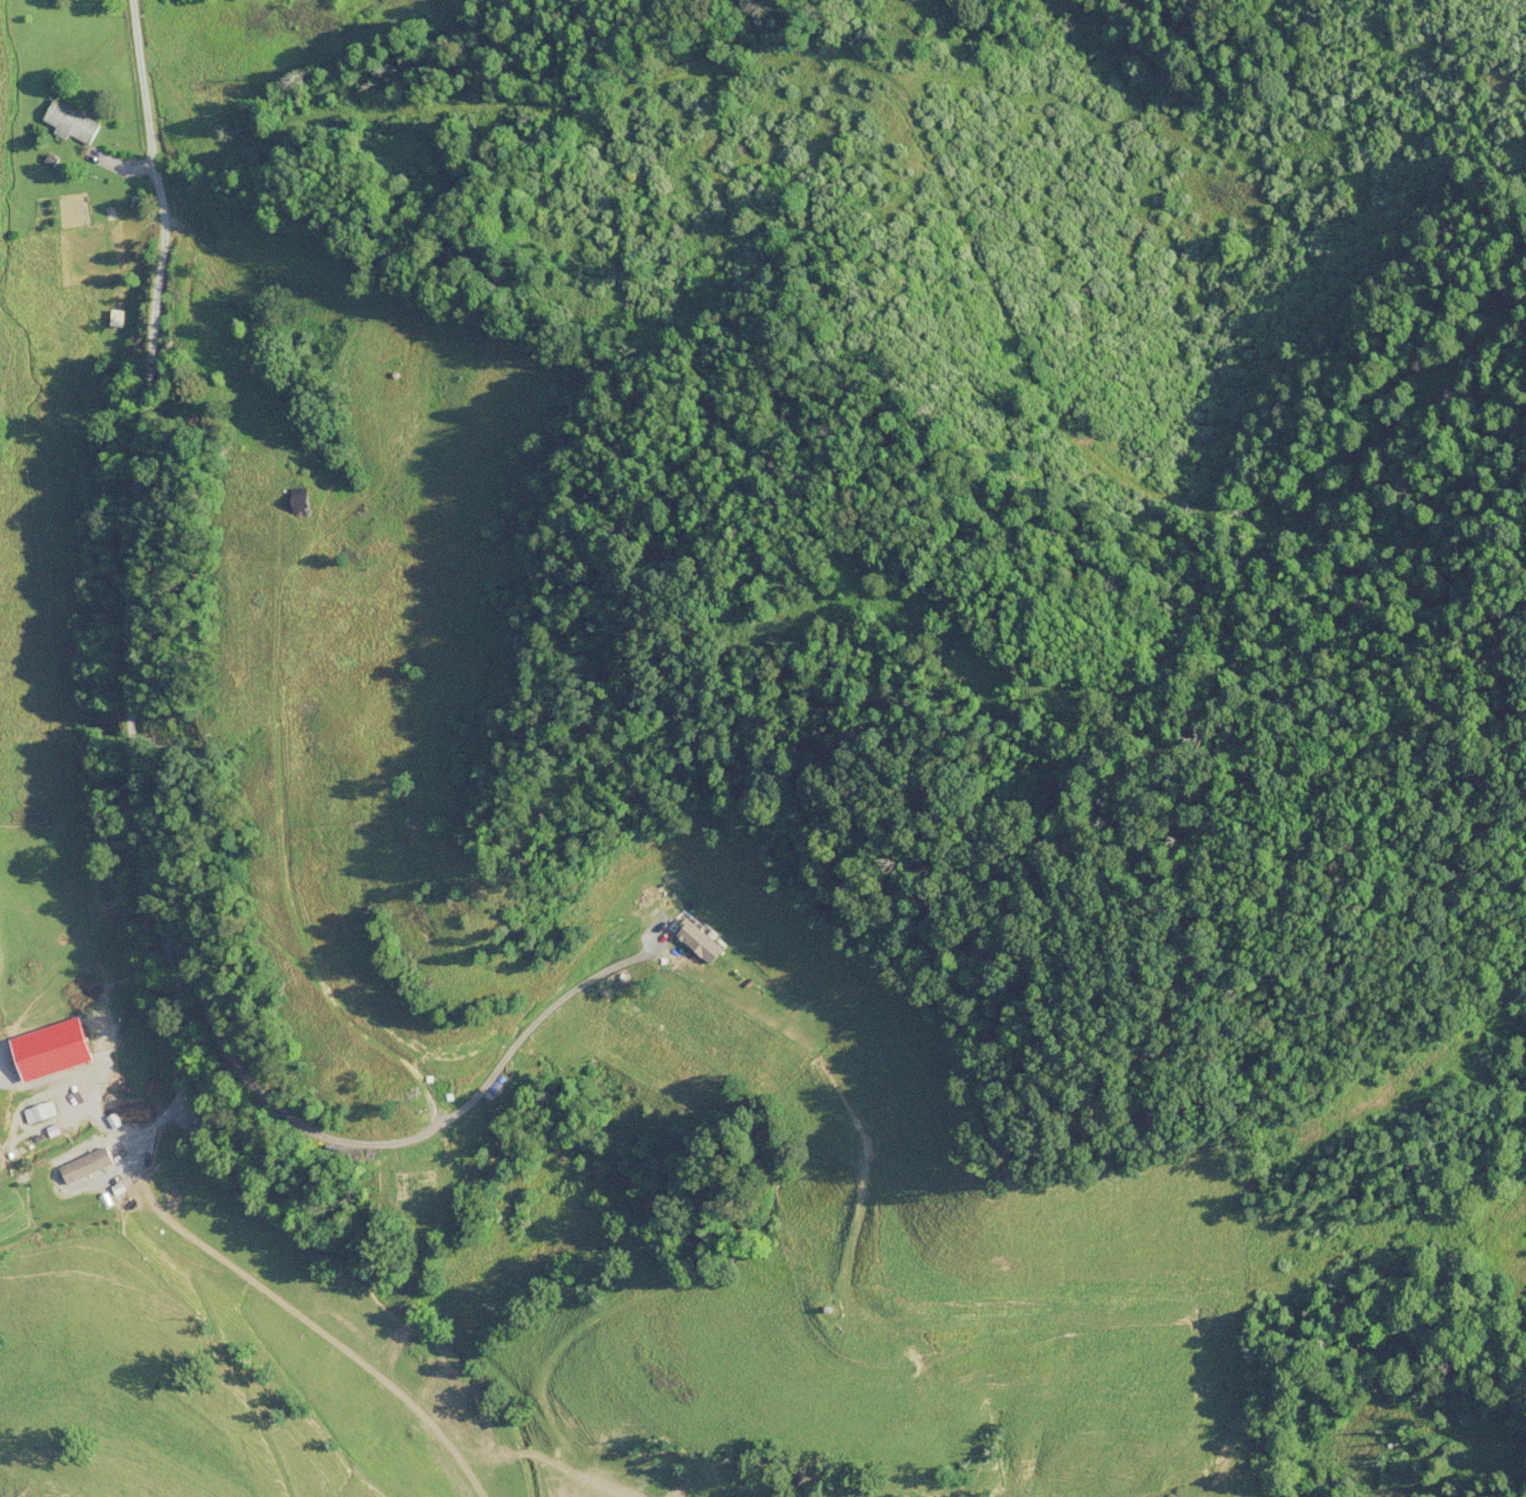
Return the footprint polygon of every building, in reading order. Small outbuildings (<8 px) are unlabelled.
[(90,147),(101,124),(52,101),(42,122),(57,129),(54,135),(67,141),(69,137),(90,147)] [(46,1080),(44,1050),(28,1051),(28,1055),(19,1055),(19,1053),(0,1054),(0,1064),(17,1063),(17,1059),(23,1058),(25,1082),(46,1080)] [(25,1112),(30,1125),(58,1114),(53,1101),(25,1112)] [(118,1173),(113,1164),(120,1161),(112,1145),(82,1161),(94,1185),(118,1173)]
